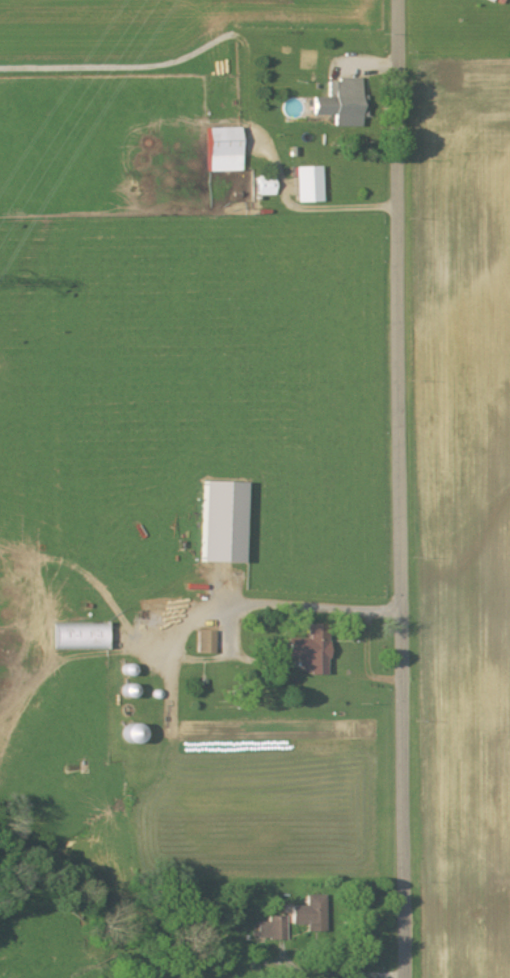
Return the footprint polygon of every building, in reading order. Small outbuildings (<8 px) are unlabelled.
[(311,116),(333,116),(333,129),(361,128),(361,122),(364,122),(364,80),(328,81),(328,99),(311,99),(311,116)] [(239,129),(206,130),(207,173),(240,172),(239,129)] [(295,169),(295,204),(322,203),(321,168),(295,169)] [(274,177),(257,178),(258,196),(274,196),(274,177)] [(243,564),(243,483),(201,482),(200,563),(243,564)] [(106,624),(53,625),(53,651),(106,651),(106,624)] [(326,675),(326,625),(306,625),(306,639),(288,639),(288,658),(299,658),(299,675),(326,675)] [(197,654),(215,654),(215,632),(197,631),(197,654)] [(137,745),(140,726),(124,723),(120,742),(137,745)] [(291,926),(306,925),(306,933),(325,932),(324,895),(305,896),(306,906),(290,907),(291,926)] [(287,942),(286,917),(269,917),(269,923),(258,923),(259,943),(287,942)]
